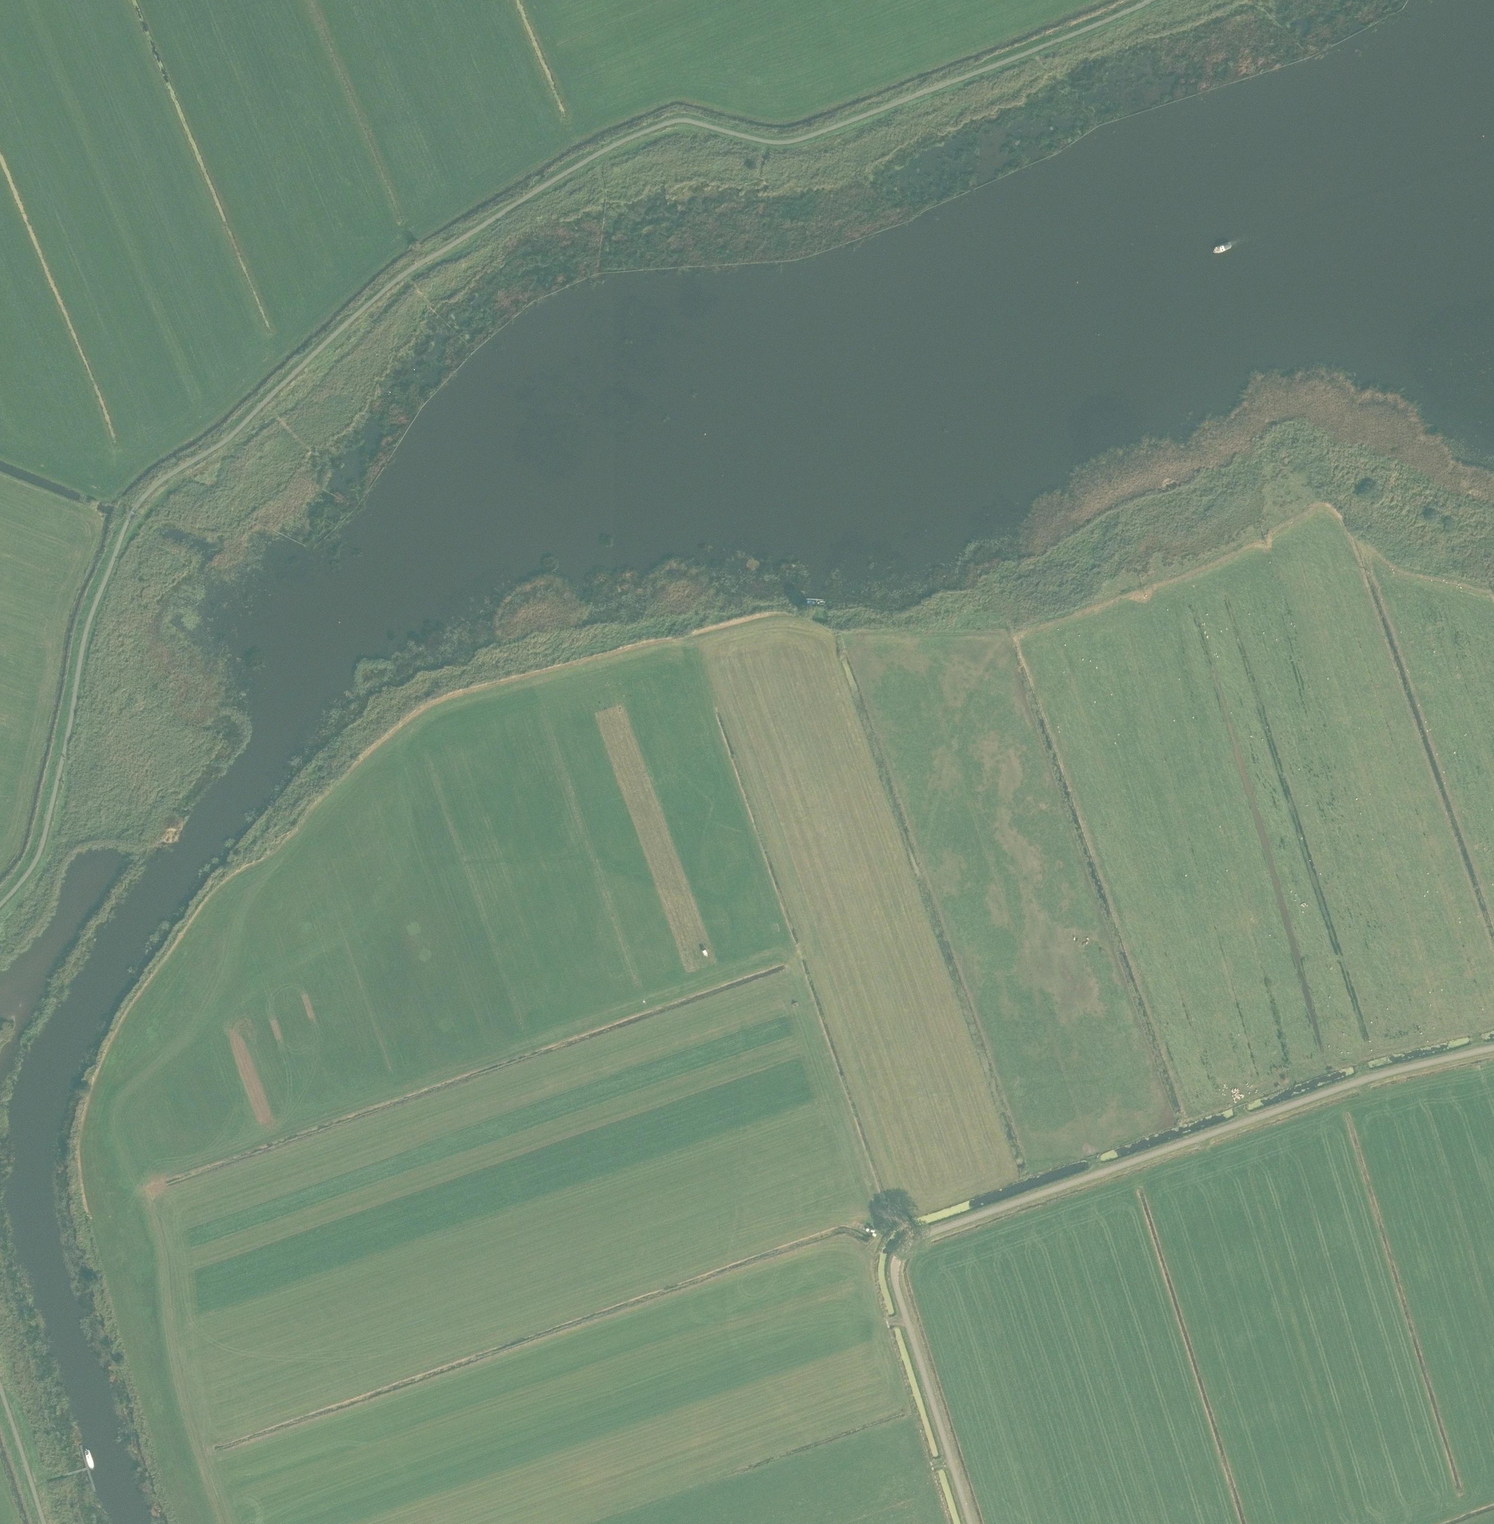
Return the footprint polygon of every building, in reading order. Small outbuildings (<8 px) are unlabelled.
[(1144,1085),(1138,1086),(1142,1098),(1147,1096),(1144,1085)]
